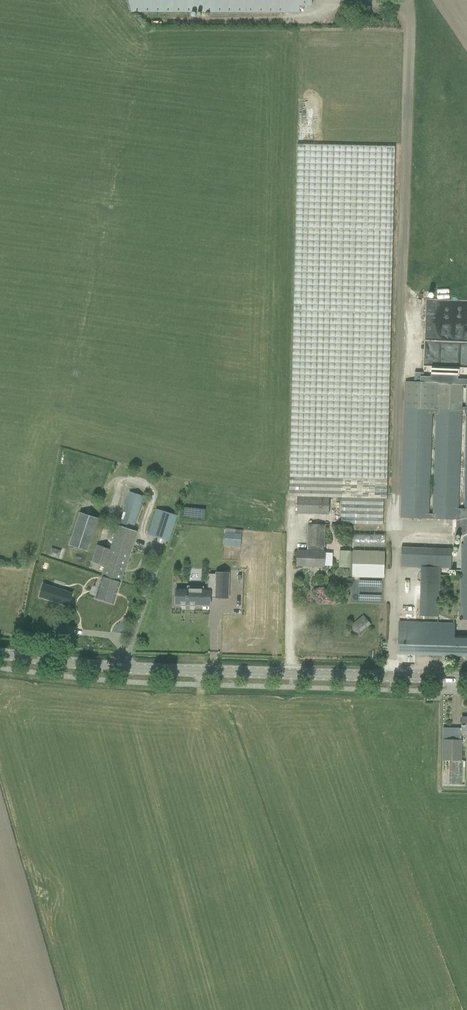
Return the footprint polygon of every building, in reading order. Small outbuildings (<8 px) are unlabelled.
[(128,12),(300,12),(300,5),(313,5),(313,0),(128,0),(128,12)] [(298,144),(290,496),(298,496),(298,513),(330,514),(330,498),(342,498),(341,523),(383,524),(384,498),(386,499),(395,146),(298,144)] [(460,619),(466,619),(466,367),(423,366),(423,372),(414,372),(414,381),(402,380),(401,518),(457,518),(457,542),(461,542),(460,619)] [(102,576),(120,582),(137,531),(133,530),(144,496),(130,491),(119,525),(111,550),(98,546),(93,562),(105,566),(102,576)] [(163,544),(164,539),(169,541),(177,515),(157,509),(149,535),(158,538),(157,542),(163,544)] [(80,512),(69,545),(88,551),(98,518),(80,512)] [(323,565),(323,555),(323,547),(324,547),(325,524),(309,523),(309,550),(298,550),(298,565),(323,565)] [(362,542),(385,543),(385,535),(362,535),(362,542)] [(441,583),(441,573),(441,568),(451,568),(452,548),(403,546),(402,566),(422,567),(422,582),(441,583)] [(349,568),(350,551),(339,551),(339,567),(349,568)] [(353,578),(382,578),(384,578),(385,552),(353,551),(351,551),(350,551),(349,568),(349,576),(353,576),(353,578)] [(216,590),(208,590),(204,590),(204,586),(187,586),(187,589),(176,589),(176,605),(181,605),(181,606),(186,606),(186,605),(190,605),(190,606),(195,606),(195,605),(210,606),(210,597),(215,597),(215,598),(228,598),(229,573),(216,573),(216,574),(216,590)] [(121,582),(120,582),(102,576),(95,598),(114,604),(121,582)] [(39,597),(69,606),(68,606),(72,593),(73,593),(63,590),(63,589),(62,589),(60,597),(51,594),(53,587),(53,586),(53,587),(43,584),(39,597)] [(363,616),(358,620),(350,626),(356,634),(364,628),(370,623),(363,616)] [(466,656),(466,637),(455,637),(456,624),(399,622),(398,654),(466,656)] [(461,760),(461,740),(461,728),(443,727),(443,740),(442,760),(461,760)]
